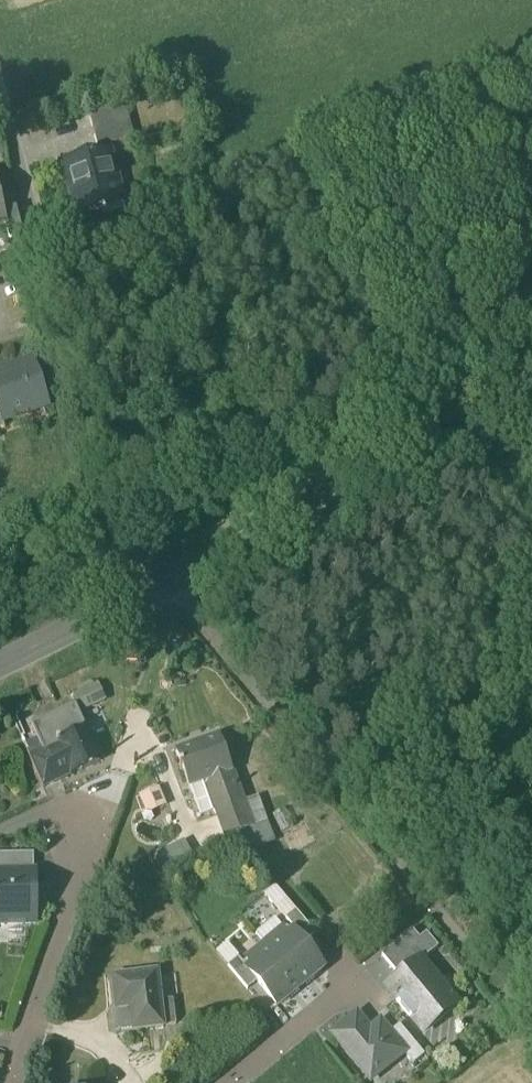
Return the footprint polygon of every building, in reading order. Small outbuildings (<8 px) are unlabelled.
[(88,114),(98,149),(133,139),(123,105),(88,114)] [(64,164),(76,215),(118,205),(105,154),(64,164)] [(5,224),(9,240),(23,237),(16,208),(3,211),(6,224),(5,224)] [(2,422),(3,422),(23,415),(21,410),(45,402),(47,407),(49,406),(34,361),(0,373),(0,417),(2,422)] [(21,410),(23,415),(47,407),(45,402),(21,410)] [(75,704),(79,712),(107,700),(99,682),(71,695),(75,704)] [(47,747),(86,729),(79,712),(75,704),(31,724),(40,744),(43,749),(47,747)] [(47,747),(61,778),(100,761),(86,729),(47,747)] [(216,810),(217,813),(243,803),(218,736),(176,751),(181,765),(179,765),(180,768),(182,767),(189,787),(206,781),(216,810)] [(27,750),(29,755),(43,749),(40,744),(27,750)] [(29,755),(43,786),(61,778),(47,747),(43,749),(29,755)] [(200,816),(216,810),(206,781),(189,787),(200,816)] [(141,796),(146,808),(162,802),(157,789),(141,796)] [(252,827),(258,845),(272,840),(256,797),(243,803),(252,827)] [(162,802),(146,808),(148,813),(164,806),(162,802)] [(217,813),(226,837),(227,837),(234,834),(252,827),(243,803),(217,813)] [(273,815),(282,833),(293,827),(284,809),(273,815)] [(234,834),(247,850),(258,845),(252,827),(234,834)] [(33,871),(33,853),(0,854),(0,872),(33,871)] [(35,923),(35,906),(39,906),(39,888),(35,888),(34,871),(33,871),(0,872),(0,923),(35,923)] [(275,908),(286,899),(274,884),(263,893),(275,908)] [(275,908),(284,919),(285,918),(295,910),(286,899),(275,908)] [(285,918),(306,943),(316,934),(295,910),(285,918)] [(264,943),(282,928),(274,918),(256,933),(264,943)] [(282,928),(264,943),(300,986),(322,968),(292,931),(288,935),(282,928)] [(381,956),(399,978),(420,961),(421,962),(438,947),(427,935),(420,941),(419,939),(412,931),(381,956)] [(216,952),(227,966),(238,957),(239,957),(227,943),(216,952)] [(277,1005),(300,986),(264,943),(246,959),(251,965),(247,969),(257,981),(277,1005)] [(227,966),(248,990),(257,981),(247,969),(238,957),(227,966)] [(390,994),(423,1033),(440,1019),(441,1009),(452,1000),(421,962),(420,961),(399,978),(398,979),(397,989),(390,994)] [(131,1007),(134,1029),(163,1026),(160,1001),(156,973),(114,977),(118,1008),(131,1007)] [(397,989),(398,979),(386,989),(390,994),(397,989)] [(160,1001),(163,1026),(176,1025),(173,999),(160,1001)] [(441,1009),(440,1019),(456,1005),(452,1000),(441,1009)] [(332,1034),(367,1077),(371,1074),(377,1074),(387,1067),(387,1060),(400,1050),(401,1049),(389,1034),(380,1023),(369,1031),(356,1015),(332,1034)] [(400,1050),(413,1066),(425,1056),(400,1026),(389,1034),(401,1049),(400,1050)]
